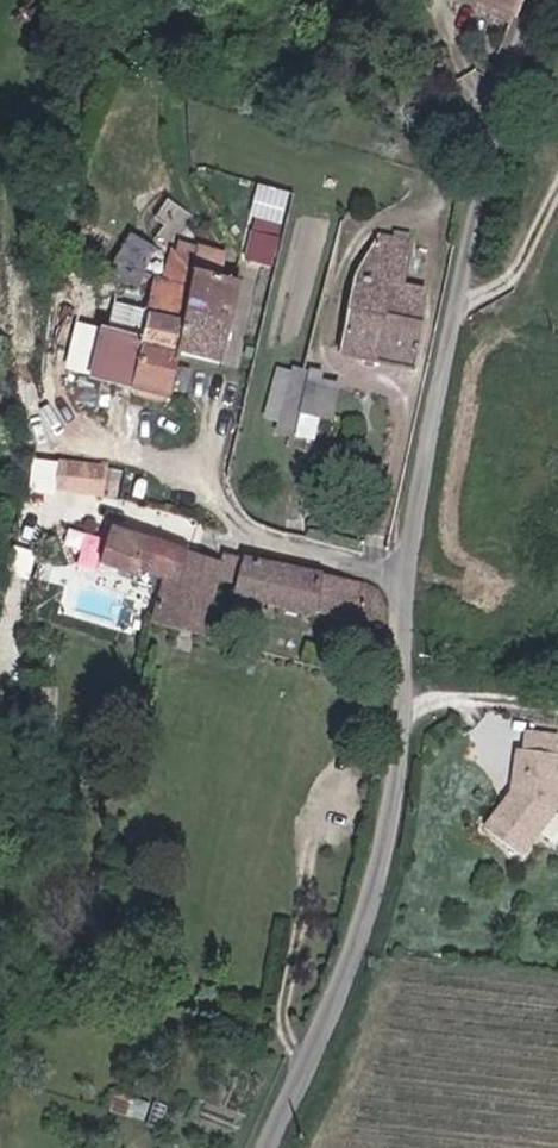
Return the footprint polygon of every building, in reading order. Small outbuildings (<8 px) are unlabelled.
[(491,0),(483,0),(481,4),(510,16),(513,9),(491,0)] [(525,0),(491,0),(513,9),(520,12),(525,0)] [(285,216),(265,212),(255,256),(276,260),(285,216)] [(418,242),(383,235),(358,273),(340,355),(420,371),(432,314),(427,313),(433,281),(412,277),(418,242)] [(130,246),(124,266),(149,273),(155,254),(130,246)] [(252,282),(229,277),(234,254),(206,247),(204,255),(190,314),(198,316),(190,349),(234,359),(252,282)] [(124,337),(113,382),(179,398),(190,349),(198,316),(190,314),(204,255),(180,250),(174,278),(165,276),(149,343),(124,337)] [(297,434),(301,414),(309,370),(290,367),(277,431),(297,434)] [(314,388),(309,416),(316,418),(329,420),(335,391),(314,388)] [(309,416),(301,414),(297,434),(313,438),(316,418),(309,416)] [(32,456),(30,489),(106,495),(109,462),(32,456)] [(187,589),(199,550),(124,527),(112,565),(142,574),(143,568),(177,579),(175,586),(187,589)] [(175,586),(166,624),(224,637),(234,595),(242,597),(250,563),(199,550),(187,589),(175,586)] [(321,614),(392,630),(392,601),(392,597),(387,591),(381,586),(250,563),(242,597),(321,614)] [(525,748),(518,791),(490,827),(526,855),(557,813),(557,753),(525,748)]
